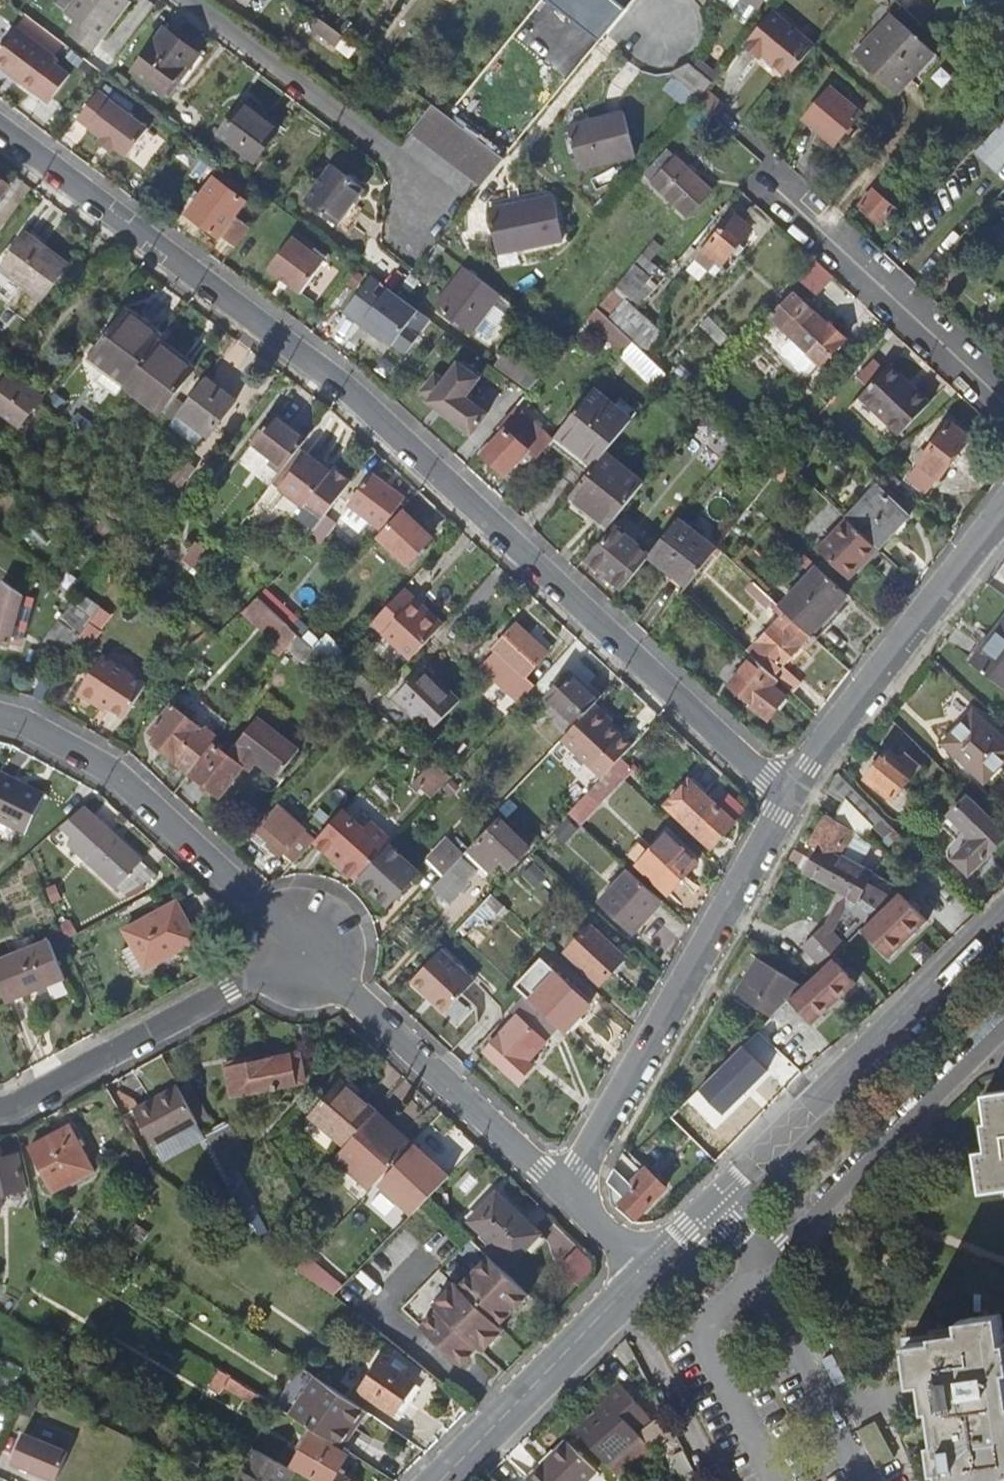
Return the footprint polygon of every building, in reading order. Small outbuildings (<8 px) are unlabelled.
[(92,51),(127,4),(121,0),(76,0),(64,16),(74,25),(69,33),(92,51)] [(601,42),(635,0),(548,0),(601,42)] [(766,0),(721,0),(749,19),(758,5),(762,7),(766,0)] [(765,55),(790,76),(811,52),(768,16),(745,44),(763,58),(765,55)] [(901,94),(937,54),(894,16),(858,56),(901,94)] [(340,49),(349,38),(334,27),(323,18),(315,30),(340,49)] [(966,31),(984,29),(983,19),(966,21),(966,31)] [(954,32),(966,31),(966,21),(953,22),(954,32)] [(937,34),(954,32),(953,22),(936,24),(937,34)] [(57,56),(18,26),(0,50),(0,65),(9,72),(12,68),(22,76),(19,79),(36,92),(38,89),(52,100),(72,74),(57,63),(57,56)] [(143,82),(166,100),(197,58),(163,32),(131,73),(143,82)] [(702,59),(697,65),(714,81),(721,73),(702,59)] [(714,81),(697,65),(691,62),(674,72),(680,77),(702,96),(706,90),(714,81)] [(671,87),(694,105),(696,103),(702,96),(680,77),(671,87)] [(834,145),(862,113),(832,87),(805,119),(834,145)] [(100,90),(79,119),(104,137),(101,141),(113,150),(116,146),(129,156),(150,127),(100,90)] [(413,133),(427,144),(449,115),(434,104),(413,133)] [(231,150),(254,167),(278,136),(241,109),(218,139),(231,150)] [(582,168),(636,154),(625,114),(571,129),(582,168)] [(427,144),(442,155),(464,127),(449,115),(427,144)] [(1003,165),(1003,121),(976,150),(998,171),(1003,165)] [(442,155),(455,166),(477,137),(464,127),(442,155)] [(455,166),(470,177),(492,148),(477,137),(455,166)] [(470,177),(483,187),(506,159),(492,148),(470,177)] [(647,174),(690,214),(714,190),(671,149),(647,174)] [(315,209),(338,226),(364,190),(332,165),(306,202),(315,209)] [(246,202),(214,178),(187,214),(220,238),(220,237),(235,248),(251,227),(236,216),(246,202)] [(872,189),(860,205),(879,222),(893,207),(872,189)] [(501,254),(565,242),(558,201),(493,212),(501,254)] [(751,230),(734,216),(698,260),(710,270),(716,262),(721,267),(751,230)] [(2,265),(46,299),(65,275),(72,266),(27,231),(2,265)] [(293,237),(269,269),(301,293),(325,261),(293,237)] [(95,262),(83,251),(72,266),(65,275),(77,285),(95,262)] [(816,292),(832,275),(814,258),(798,275),(816,292)] [(494,302),(500,293),(467,267),(438,307),(471,331),(476,325),(490,336),(508,312),(494,302)] [(382,333),(383,338),(393,345),(419,311),(389,289),(361,326),(375,336),(379,331),(382,333)] [(625,301),(614,291),(599,310),(610,320),(625,301)] [(774,320),(784,329),(807,305),(798,296),(774,320)] [(807,305),(784,329),(823,367),(848,340),(831,324),(829,326),(807,305)] [(94,355),(130,384),(163,340),(165,337),(128,310),(94,355)] [(592,318),(628,350),(634,342),(610,320),(599,310),(592,318)] [(197,367),(163,340),(130,384),(128,385),(164,412),(197,367)] [(628,350),(665,383),(671,375),(634,342),(628,350)] [(504,357),(496,369),(521,387),(528,376),(504,357)] [(436,374),(423,392),(437,403),(442,397),(451,404),(447,410),(458,418),(455,422),(473,435),(489,414),(461,394),(465,388),(470,392),(480,379),(459,363),(445,381),(436,374)] [(3,371),(8,376),(40,399),(46,391),(9,364),(3,371)] [(891,364),(887,369),(910,390),(914,385),(891,364)] [(931,401),(914,385),(910,390),(887,369),(860,398),(899,436),(931,401)] [(8,376),(3,371),(0,375),(0,387),(8,376)] [(40,399),(8,376),(0,387),(0,408),(21,424),(40,399)] [(237,404),(207,380),(181,415),(211,438),(237,404)] [(550,445),(589,477),(610,452),(631,425),(592,395),(550,445)] [(271,465),(282,474),(283,473),(301,451),(306,443),(275,419),(253,446),(273,461),(271,465)] [(950,423),(909,479),(927,493),(970,438),(950,423)] [(486,454),(509,475),(513,471),(522,479),(539,459),(531,451),(508,429),(486,454)] [(308,456),(301,451),(283,473),(282,474),(273,486),(281,492),(308,456)] [(593,501),(616,519),(646,481),(610,452),(589,477),(575,495),(589,506),(593,501)] [(326,519),(352,484),(334,470),(331,473),(308,456),(281,492),(306,510),(309,506),(326,519)] [(406,500),(373,474),(352,502),(384,527),(406,500)] [(880,487),(850,519),(853,522),(879,546),(908,514),(880,487)] [(434,542),(403,511),(379,536),(411,567),(434,542)] [(717,550),(679,519),(652,553),(651,556),(689,586),(717,550)] [(854,581),(883,550),(879,546),(853,522),(825,552),(854,581)] [(591,561),(626,588),(651,556),(652,553),(618,526),(591,561)] [(809,630),(846,590),(816,561),(779,602),(809,630)] [(24,596),(4,582),(0,597),(0,644),(10,647),(24,596)] [(415,601),(404,591),(374,623),(413,660),(422,651),(441,631),(412,605),(415,601)] [(270,648),(281,658),(289,648),(299,636),(292,629),(258,598),(247,607),(280,637),(270,648)] [(775,674),(812,633),(809,630),(779,602),(777,600),(772,606),(783,616),(752,652),(756,657),(775,674)] [(94,620),(73,605),(61,622),(83,637),(94,620)] [(1003,688),(1003,619),(971,662),(1003,688)] [(45,643),(71,662),(85,639),(83,637),(59,621),(45,643)] [(497,673),(493,677),(522,703),(536,686),(526,678),(548,654),(517,625),(495,650),(498,653),(488,664),(497,673)] [(306,664),(317,652),(299,636),(289,648),(306,664)] [(774,686),(780,678),(775,674),(756,657),(733,685),(753,700),(751,703),(768,717),(786,697),(774,686)] [(94,659),(73,696),(97,709),(99,705),(122,718),(140,684),(94,659)] [(398,701),(433,733),(461,703),(427,671),(398,701)] [(548,698),(577,725),(595,704),(599,700),(570,673),(548,698)] [(433,733),(462,703),(461,703),(433,733)] [(610,717),(595,704),(577,725),(562,741),(592,768),(622,735),(606,721),(610,717)] [(150,741),(190,774),(219,737),(206,727),(204,729),(173,706),(151,734),(154,736),(150,741)] [(985,784),(1003,764),(1003,745),(976,717),(946,747),(985,784)] [(193,774),(221,798),(233,786),(237,790),(246,779),(242,775),(245,772),(250,776),(258,766),(277,783),(300,758),(262,723),(229,756),(219,747),(193,774)] [(892,802),(921,768),(907,757),(901,764),(889,754),(866,780),(892,802)] [(439,769),(420,789),(432,800),(450,780),(439,769)] [(1,774),(0,776),(0,824),(23,836),(44,796),(1,774)] [(836,821),(867,840),(874,830),(883,839),(893,829),(891,828),(854,790),(839,775),(830,790),(847,800),(836,821)] [(616,787),(605,777),(569,815),(580,825),(616,787)] [(689,781),(667,806),(711,847),(734,823),(689,781)] [(862,783),(854,790),(891,828),(900,821),(862,783)] [(1003,841),(1003,830),(969,796),(951,815),(971,835),(972,843),(956,859),(971,875),(1003,841)] [(271,844),(293,864),(313,842),(315,840),(279,807),(249,839),(263,852),(271,844)] [(315,840),(313,842),(343,869),(349,863),(363,876),(393,843),(373,825),(366,833),(341,812),(315,840)] [(564,843),(580,825),(569,815),(552,832),(564,843)] [(867,840),(836,821),(827,816),(811,843),(821,848),(841,860),(844,855),(861,865),(874,844),(867,840)] [(482,839),(481,838),(470,850),(495,872),(505,861),(512,867),(526,852),(519,847),(522,844),(518,840),(515,842),(496,825),(482,839)] [(85,846),(93,853),(85,861),(122,894),(152,876),(109,836),(103,842),(96,835),(85,846)] [(668,835),(638,866),(669,895),(697,864),(668,835)] [(432,866),(444,877),(463,857),(450,844),(432,866)] [(829,922),(825,925),(824,924),(803,945),(823,966),(832,957),(845,945),(831,931),(835,926),(847,905),(852,908),(867,924),(891,901),(888,897),(866,885),(873,872),(861,865),(844,855),(841,860),(821,848),(814,860),(815,860),(807,871),(843,892),(838,900),(841,902),(829,922)] [(388,907),(394,900),(407,886),(416,876),(389,850),(361,881),(388,907)] [(475,858),(468,852),(463,857),(444,877),(433,889),(450,904),(461,893),(452,884),(475,858)] [(363,876),(349,863),(343,869),(356,882),(363,876)] [(633,933),(663,903),(629,871),(601,902),(633,933)] [(410,889),(407,886),(394,900),(399,904),(410,889)] [(867,924),(861,930),(889,958),(926,921),(899,893),(891,901),(867,924)] [(172,953),(194,940),(175,903),(124,931),(132,944),(123,949),(134,971),(143,967),(142,962),(170,948),(172,953)] [(625,958),(592,928),(568,954),(600,984),(625,958)] [(7,1002),(64,979),(49,942),(0,962),(0,985),(7,1002)] [(442,949),(412,981),(445,1013),(475,981),(442,949)] [(805,984),(789,999),(816,1027),(859,985),(832,957),(823,966),(805,984)] [(741,998),(772,1016),(789,999),(805,984),(759,958),(750,975),(753,977),(741,998)] [(565,1032),(586,1010),(566,991),(569,987),(557,975),(532,1001),(559,1026),(565,1032)] [(737,996),(741,998),(753,977),(750,975),(737,996)] [(590,1007),(569,987),(566,991),(586,1010),(590,1007)] [(528,1060),(559,1026),(532,1001),(526,995),(512,1010),(518,1016),(486,1052),(519,1082),(533,1066),(528,1060)] [(715,1059),(721,1065),(742,1045),(735,1038),(715,1059)] [(225,1065),(231,1098),(254,1093),(255,1094),(300,1085),(295,1058),(251,1064),(249,1059),(225,1065)] [(311,1115),(347,1146),(376,1112),(340,1081),(311,1115)] [(155,1145),(198,1121),(178,1085),(135,1110),(155,1145)] [(986,1093),(990,1120),(984,1121),(988,1149),(978,1150),(984,1190),(1003,1187),(1003,1091),(986,1093)] [(388,1123),(376,1112),(347,1146),(337,1158),(372,1188),(406,1151),(382,1130),(388,1123)] [(227,1125),(206,1136),(259,1235),(267,1230),(233,1167),(247,1159),(227,1125)] [(32,1147),(56,1191),(71,1182),(74,1185),(98,1172),(72,1126),(32,1147)] [(618,1162),(614,1169),(608,1179),(608,1181),(610,1195),(612,1193),(637,1218),(665,1188),(647,1169),(642,1174),(627,1156),(624,1152),(618,1162)] [(421,1154),(393,1184),(416,1205),(445,1176),(421,1154)] [(25,1190),(18,1156),(0,1160),(0,1196),(25,1190)] [(464,1217),(470,1222),(495,1195),(491,1191),(464,1217)] [(537,1235),(495,1195),(470,1222),(512,1261),(524,1249),(537,1235)] [(543,1241),(537,1235),(524,1249),(530,1255),(543,1241)] [(529,1294),(488,1256),(461,1286),(456,1281),(434,1304),(439,1309),(422,1327),(458,1361),(475,1343),(479,1346),(484,1351),(504,1329),(499,1325),(529,1294)] [(1001,1314),(961,1320),(962,1331),(935,1335),(936,1338),(908,1343),(913,1383),(925,1382),(928,1408),(933,1408),(937,1441),(933,1442),(936,1471),(941,1470),(943,1480),(986,1480),(1003,1478),(1003,1335),(1001,1314)] [(475,1343),(458,1361),(461,1365),(479,1346),(475,1343)] [(393,1412),(415,1383),(382,1361),(360,1390),(393,1412)] [(220,1387),(226,1376),(218,1370),(207,1389),(216,1394),(220,1387)] [(254,1407),(259,1396),(226,1376),(220,1387),(254,1407)] [(357,1415),(362,1410),(315,1377),(288,1415),(326,1440),(331,1433),(330,1431),(339,1418),(341,1418),(349,1423),(355,1414),(357,1415)] [(577,1427),(604,1458),(615,1448),(622,1455),(644,1436),(639,1430),(653,1417),(621,1381),(593,1406),(601,1414),(593,1421),(590,1417),(577,1427)] [(331,1433),(341,1418),(339,1418),(330,1431),(331,1433)] [(54,1480),(67,1452),(23,1432),(11,1461),(54,1480)] [(317,1480),(354,1480),(338,1473),(346,1456),(310,1437),(293,1468),(317,1480)] [(568,1440),(530,1480),(531,1480),(585,1480),(596,1469),(568,1440)] [(604,1458),(611,1465),(622,1455),(615,1448),(604,1458)] [(296,1473),(256,1451),(240,1480),(292,1480),(296,1473)]
